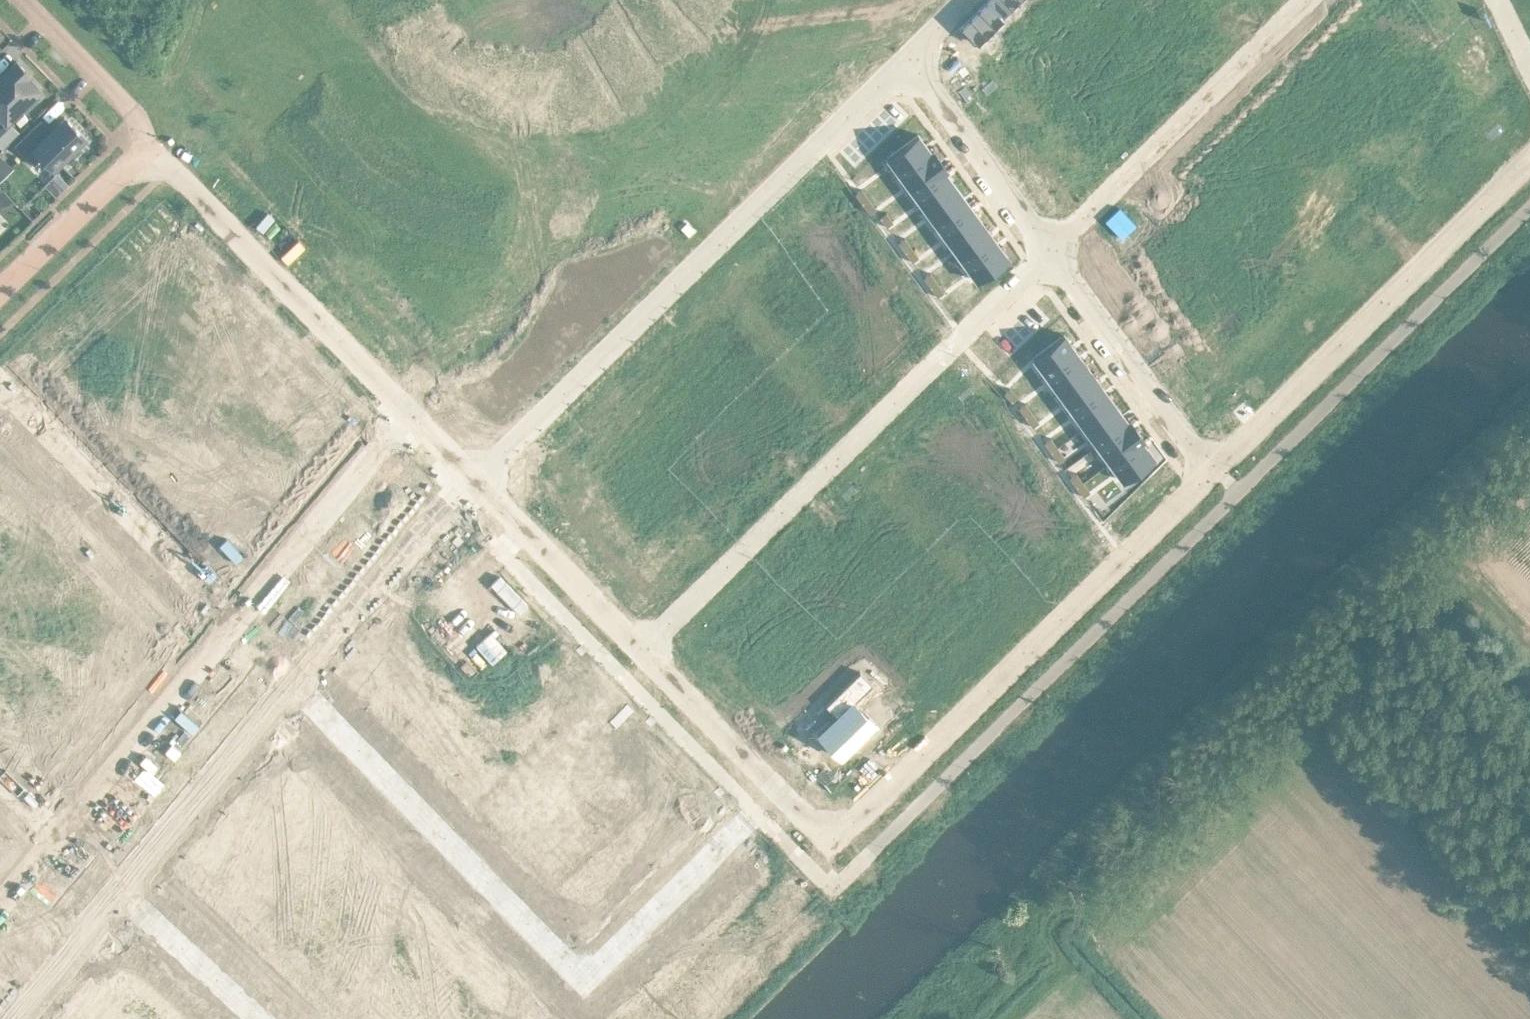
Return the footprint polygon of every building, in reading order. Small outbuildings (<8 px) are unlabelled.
[(1134,4),(1143,13),(1148,8),(1141,0),(1139,0),(1134,4)] [(1055,14),(1048,18),(1055,28),(1062,23),(1055,14)] [(1111,27),(1106,32),(1114,41),(1120,35),(1111,27)] [(1014,30),(982,54),(995,72),(1027,49),(1014,30)] [(1067,31),(1061,36),(1068,46),(1074,41),(1067,31)] [(1074,41),(1068,46),(1075,55),(1081,50),(1074,41)] [(5,115),(19,102),(23,106),(38,92),(34,87),(37,84),(24,71),(27,69),(15,57),(0,72),(0,110),(5,115)] [(1400,64),(1395,70),(1403,78),(1409,73),(1400,64)] [(1093,66),(1086,71),(1093,81),(1100,76),(1093,66)] [(1100,76),(1093,81),(1100,90),(1107,85),(1100,76)] [(1123,98),(1117,102),(1124,112),(1130,107),(1123,98)] [(1130,107),(1124,112),(1131,122),(1137,117),(1130,107)] [(62,112),(61,113),(62,114),(44,132),(33,121),(13,140),(32,160),(42,151),(53,163),(62,154),(66,159),(80,146),(75,141),(82,134),(83,135),(84,134),(62,112)] [(0,122),(0,126),(10,136),(19,128),(6,115),(0,122)] [(1348,115),(1342,121),(1351,129),(1357,124),(1348,115)] [(1342,121),(1337,126),(1345,135),(1351,129),(1342,121)] [(917,132),(887,154),(900,172),(933,148),(932,148),(930,149),(917,132)] [(1341,156),(1333,147),(1327,153),(1335,162),(1341,156)] [(933,148),(900,172),(913,190),(945,166),(933,148)] [(12,164),(0,152),(0,176),(12,164)] [(945,166),(913,190),(925,207),(956,185),(944,168),(946,167),(945,166)] [(1292,170),(1286,176),(1294,185),(1300,179),(1292,170)] [(51,173),(43,180),(55,192),(63,185),(51,173)] [(1286,176),(1280,181),(1289,190),(1294,185),(1286,176)] [(854,189),(861,199),(867,195),(860,185),(858,186),(854,189)] [(956,185),(925,207),(938,225),(969,202),(956,185)] [(823,190),(806,207),(836,238),(854,222),(823,190)] [(867,195),(861,199),(867,209),(874,204),(867,195)] [(969,202),(938,225),(951,242),(982,220),(969,202)] [(1257,204),(1252,209),(1260,218),(1266,212),(1257,204)] [(884,209),(878,213),(885,223),(891,218),(884,209)] [(1207,209),(1200,214),(1207,224),(1214,219),(1207,209)] [(1214,219),(1207,224),(1214,233),(1221,229),(1214,219)] [(982,220),(951,242),(964,260),(994,237),(982,220)] [(903,234),(897,238),(904,248),(910,243),(903,234)] [(994,237),(964,260),(977,278),(1008,255),(994,237)] [(910,243),(904,248),(911,257),(917,253),(910,243)] [(1227,248),(1221,253),(1227,262),(1234,258),(1227,248)] [(862,253),(856,259),(865,267),(871,262),(862,253)] [(1234,258),(1227,262),(1234,272),(1241,267),(1234,258)] [(928,269),(922,273),(929,283),(935,278),(928,269)] [(859,273),(853,279),(862,287),(868,282),(859,273)] [(935,278),(929,283),(936,292),(942,288),(935,278)] [(835,279),(829,285),(838,294),(844,288),(835,279)] [(1253,283),(1246,288),(1253,297),(1260,292),(1253,283)] [(896,288),(879,305),(909,336),(926,319),(896,288)] [(1260,292),(1253,297),(1260,307),(1267,302),(1260,292)] [(832,299),(826,305),(835,314),(841,308),(832,299)] [(826,305),(820,311),(829,320),(835,314),(826,305)] [(1272,310),(1266,315),(1273,325),(1279,320),(1272,310)] [(93,315),(87,320),(96,329),(101,323),(93,315)] [(101,323),(96,329),(104,337),(110,332),(101,323)] [(1063,332),(1032,354),(1046,372),(1076,350),(1063,332)] [(54,338),(26,366),(41,382),(70,354),(54,338)] [(123,346),(118,351),(126,360),(132,354),(123,346)] [(1076,350),(1046,372),(1058,390),(1089,367),(1076,350)] [(778,352),(772,358),(781,367),(787,361),(778,352)] [(70,354),(41,382),(56,397),(85,369),(70,354)] [(132,354),(126,360),(134,368),(140,363),(132,354)] [(772,358),(766,364),(775,372),(781,367),(772,358)] [(1089,367),(1058,390),(1071,407),(1102,385),(1089,367)] [(56,397),(54,400),(69,416),(100,385),(85,369),(56,397)] [(313,370),(303,381),(317,392),(304,408),(339,438),(353,420),(324,396),(332,386),(313,370)] [(154,377),(148,382),(156,391),(162,385),(154,377)] [(1008,384),(1002,389),(1010,398),(1016,392),(1008,384)] [(100,385),(72,413),(87,427),(114,400),(100,385)] [(162,385),(156,391),(164,399),(170,393),(162,385)] [(1102,385),(1071,407),(1084,425),(1115,402),(1102,385)] [(1023,399),(1017,403),(1024,413),(1030,408),(1023,399)] [(115,400),(87,428),(102,444),(130,416),(115,400)] [(1115,402),(1084,425),(1097,442),(1129,418),(1129,417),(1127,419),(1115,402)] [(188,403),(182,409),(191,417),(196,412),(188,403)] [(724,405),(718,411),(727,419),(733,414),(724,405)] [(277,413),(268,424),(287,440),(295,431),(324,455),(339,438),(304,408),(290,424),(277,413)] [(1030,408),(1024,413),(1031,423),(1037,418),(1030,408)] [(718,411),(712,416),(721,425),(727,419),(718,411)] [(196,412),(191,417),(199,426),(204,420),(196,412)] [(130,416),(102,444),(117,459),(145,431),(130,416)] [(1129,418),(1097,442),(1109,460),(1140,437),(1142,436),(1129,418)] [(267,425),(258,436),(272,447),(258,463),(293,492),(308,475),(278,450),(287,441),(267,425)] [(629,426),(614,440),(617,442),(621,446),(626,441),(628,443),(637,434),(629,426)] [(145,431),(117,459),(132,475),(160,447),(145,431)] [(1049,434),(1042,438),(1049,448),(1055,443),(1049,434)] [(1140,437),(1109,460),(1122,478),(1153,455),(1141,438),(1143,437),(1142,436),(1140,437)] [(1013,442),(1007,448),(1015,457),(1021,451),(1013,442)] [(1055,443),(1049,448),(1056,457),(1062,453),(1055,443)] [(160,447),(132,475),(148,491),(176,463),(160,447)] [(670,458),(664,463),(673,472),(679,466),(670,458)] [(231,468),(222,479),(242,495),(250,485),(279,509),(293,492),(258,463),(245,479),(231,468)] [(10,482),(0,472),(4,469),(0,465),(0,493),(10,482)] [(987,468),(981,474),(989,482),(995,477),(987,468)] [(1074,469),(1068,473),(1075,483),(1081,478),(1074,469)] [(981,474),(975,479),(983,488),(989,482),(981,474)] [(1081,478),(1075,483),(1082,492),(1088,488),(1081,478)] [(186,522),(177,533),(196,549),(204,539),(234,564),(248,546),(213,517),(200,533),(186,522)] [(934,519),(929,525),(937,533),(943,528),(934,519)] [(30,532),(12,549),(22,560),(28,554),(43,569),(75,537),(60,521),(39,541),(30,532)] [(929,525),(923,530),(931,539),(937,533),(929,525)] [(75,537),(43,569),(57,584),(52,590),(62,600),(80,582),(71,573),(91,553),(75,537)] [(882,570),(876,576),(885,585),(891,579),(882,570)] [(876,576),(870,581),(879,590),(885,585),(876,576)] [(412,591),(403,603),(432,627),(446,610),(417,586),(412,591)] [(500,592),(495,598),(505,606),(510,600),(500,592)] [(98,597),(93,603),(102,610),(107,604),(98,597)] [(495,598),(490,604),(499,612),(505,606),(495,598)] [(93,603),(87,609),(97,617),(102,610),(93,603)] [(398,608),(389,619),(418,644),(432,627),(403,603),(399,607),(398,607),(398,608)] [(79,619),(74,625),(83,633),(88,627),(79,619)] [(384,624),(375,636),(404,660),(418,644),(389,619),(385,624),(384,624)] [(520,621),(483,657),(496,670),(493,673),(508,688),(505,691),(516,702),(541,678),(528,664),(543,650),(532,638),(534,635),(520,621)] [(830,621),(824,627),(833,636),(838,630),(830,621)] [(475,623),(470,629),(479,636),(484,630),(475,623)] [(470,629),(465,635),(474,643),(479,636),(470,629)] [(369,640),(359,651),(372,662),(390,677),(404,661),(375,636),(371,641),(369,640)] [(51,642),(46,648),(55,656),(60,650),(51,642)] [(46,648),(41,654),(50,662),(55,656),(46,648)] [(354,661),(347,669),(376,694),(390,677),(359,651),(352,660),(354,661)] [(453,660),(447,666),(457,674),(462,668),(453,660)] [(447,666),(442,672),(452,680),(457,674),(447,666)] [(827,720),(817,730),(821,734),(819,736),(833,751),(836,749),(839,753),(850,742),(853,745),(865,733),(863,730),(874,719),(853,698),(871,680),(858,668),(824,701),(825,702),(835,713),(827,720)] [(574,670),(540,704),(562,726),(564,725),(574,735),(592,717),(582,707),(597,693),(574,670)] [(455,676),(448,685),(454,690),(462,681),(455,676)] [(29,679),(23,686),(33,693),(38,687),(29,679)] [(23,686),(18,692),(27,699),(33,693),(23,686)] [(420,689),(415,695),(424,703),(429,697),(420,689)] [(415,695),(409,701),(419,709),(424,703),(415,695)] [(401,712),(396,718),(405,725),(410,719),(401,712)] [(0,714),(0,722),(5,727),(10,720),(1,713),(0,714)] [(605,725),(581,749),(592,760),(593,758),(617,783),(652,749),(626,723),(615,735),(605,725)] [(462,736),(430,767),(448,785),(458,775),(459,775),(458,775),(462,771),(471,779),(488,763),(462,736)] [(524,744),(515,753),(521,758),(529,750),(524,744)] [(499,774),(479,794),(484,799),(486,801),(487,803),(480,811),(491,823),(492,823),(496,828),(493,831),(493,832),(525,801),(499,774)] [(587,809),(578,817),(584,823),(592,815),(587,809)] [(562,839),(542,859),(547,864),(549,866),(551,868),(543,875),(554,887),(554,888),(555,887),(559,892),(556,896),(588,865),(562,839)] [(754,853),(733,874),(756,897),(747,907),(763,924),(774,913),(766,905),(786,886),(776,875),(778,873),(767,862),(765,864),(754,853)] [(588,865),(556,896),(574,914),(584,904),(585,904),(588,900),(597,908),(614,892),(588,865)] [(285,880),(277,889),(284,894),(291,885),(285,880)] [(320,887),(311,895),(317,901),(325,893),(320,887)] [(325,893),(317,901),(322,907),(331,898),(325,893)] [(262,917),(243,938),(252,947),(245,955),(262,971),(259,974),(259,975),(289,942),(262,917)] [(350,918),(341,926),(347,932),(356,923),(350,918)] [(356,923),(347,932),(353,938),(361,929),(356,923)] [(464,939),(437,964),(452,980),(480,952),(465,937),(464,939)] [(119,938),(105,955),(134,979),(148,962),(119,938)] [(289,942),(259,975),(278,992),(288,981),(292,977),(300,985),(317,967),(289,942)] [(354,949),(346,958),(352,964),(360,955),(354,949)] [(380,949),(372,957),(377,963),(386,954),(380,949)] [(650,949),(629,970),(639,980),(637,982),(649,994),(651,992),(661,1002),(681,983),(690,991),(700,981),(683,964),(674,973),(650,949)] [(480,952),(452,980),(468,995),(494,969),(496,968),(480,952)] [(386,954),(377,963),(383,968),(391,960),(386,954)] [(105,955),(91,971),(120,996),(134,979),(105,955)] [(91,971),(77,988),(107,1013),(120,996),(91,971)] [(410,980),(402,988),(407,994),(416,985),(410,980)] [(416,985),(407,994),(413,999),(421,991),(416,985)] [(63,1005),(80,1018),(101,1018),(107,1013),(77,988),(63,1005)] [(171,995),(163,1004),(169,1009),(177,1000),(171,995)] [(163,1004),(155,1013),(162,1018),(169,1009),(163,1004)] [(51,1018),(80,1018),(63,1005),(51,1018)] [(347,1018),(373,1018),(359,1006),(347,1018)] [(432,1018),(443,1018),(446,1016),(440,1010),(432,1018)]
